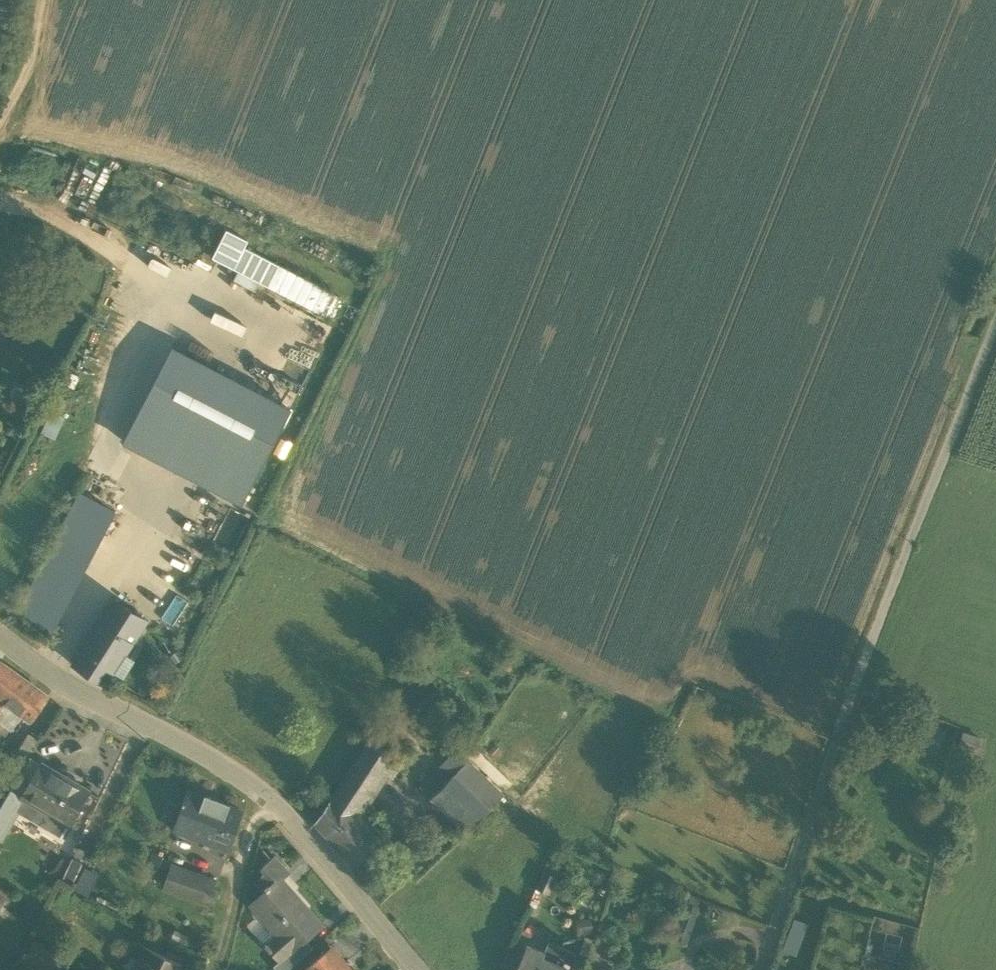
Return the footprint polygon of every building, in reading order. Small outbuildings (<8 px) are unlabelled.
[(248,244),(226,232),(212,260),(239,274),(235,282),(255,293),(260,285),(331,320),(341,298),(246,250),(248,244)] [(248,336),(253,327),(224,310),(219,319),(248,336)] [(290,410),(172,348),(139,413),(215,454),(201,482),(241,504),(290,410)] [(124,442),(201,482),(215,454),(139,413),(124,442)] [(79,493),(67,516),(102,534),(103,534),(115,512),(79,493)] [(18,610),(46,624),(53,628),(54,626),(102,534),(67,516),(18,610)] [(73,666),(105,686),(146,622),(114,601),(73,666)] [(62,630),(54,626),(53,628),(46,624),(43,630),(58,637),(62,630)] [(2,700),(19,676),(0,663),(0,699),(2,700)] [(6,703),(31,721),(47,697),(19,676),(2,700),(6,703)] [(966,730),(959,741),(976,750),(982,739),(966,730)] [(331,800),(347,821),(354,814),(357,817),(384,777),(391,782),(402,765),(370,743),(331,800)] [(418,787),(431,800),(454,777),(467,762),(454,750),(418,787)] [(467,762),(454,777),(489,810),(502,796),(467,762)] [(21,797),(23,799),(68,825),(70,826),(90,791),(41,763),(32,779),(21,797)] [(11,792),(21,797),(32,779),(22,772),(11,792)] [(466,833),(489,810),(454,777),(431,800),(466,833)] [(70,826),(83,834),(100,798),(90,791),(70,826)] [(8,824),(16,810),(23,799),(21,797),(11,792),(0,809),(0,819),(8,824)] [(207,844),(228,852),(241,813),(190,793),(176,831),(201,841),(200,845),(206,848),(207,844)] [(62,835),(68,825),(23,799),(16,810),(61,836),(62,835)] [(315,825),(351,867),(379,843),(357,817),(354,814),(347,821),(331,800),(315,825)] [(62,835),(77,844),(83,834),(70,826),(68,825),(62,835)] [(278,963),(279,964),(305,941),(301,936),(314,925),(286,894),(289,890),(281,881),(288,874),(274,858),(261,869),(264,873),(256,883),(265,893),(255,903),(263,912),(259,916),(278,938),(268,947),(265,944),(263,946),(278,963)] [(63,879),(73,883),(82,864),(72,859),(63,879)] [(74,888),(89,894),(99,872),(85,865),(74,888)] [(194,901),(202,878),(178,869),(170,892),(194,901)] [(543,872),(535,890),(549,896),(558,878),(543,872)] [(194,901),(207,906),(216,883),(202,878),(194,901)] [(301,936),(305,941),(322,925),(289,890),(286,894),(314,925),(301,936)] [(250,907),(259,916),(263,912),(255,903),(250,907)] [(686,904),(674,940),(686,944),(699,908),(686,904)] [(576,921),(578,935),(593,933),(592,919),(576,921)] [(794,920),(783,952),(796,957),(808,925),(794,920)] [(887,932),(882,948),(898,952),(902,936),(887,932)] [(53,948),(31,938),(15,969),(42,969),(53,948)] [(275,969),(290,969),(313,949),(305,941),(279,964),(278,963),(273,968),(275,969)] [(544,955),(542,960),(567,969),(574,969),(574,954),(549,943),(544,955)] [(180,964),(143,946),(137,960),(142,963),(138,969),(177,969),(180,964)] [(342,967),(346,964),(333,948),(329,951),(342,967)] [(542,960),(544,955),(527,948),(518,969),(567,969),(542,960)] [(306,969),(339,969),(342,967),(329,951),(306,969)]
